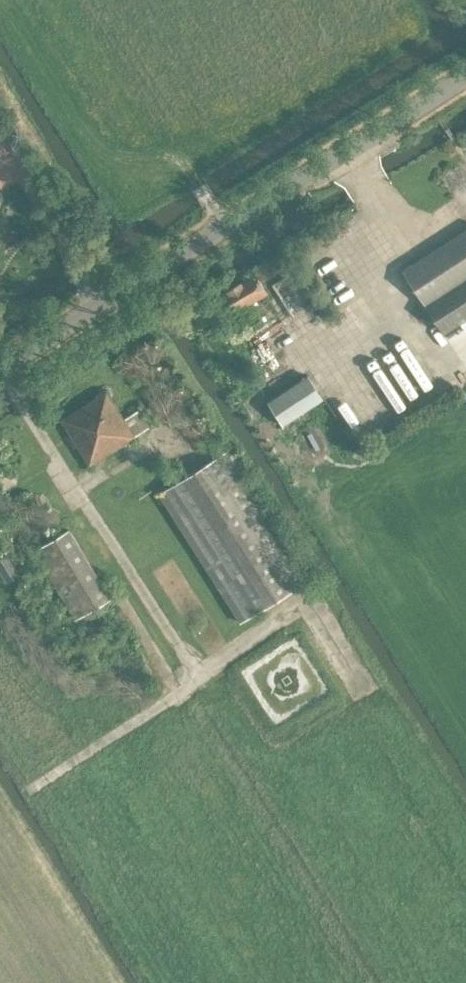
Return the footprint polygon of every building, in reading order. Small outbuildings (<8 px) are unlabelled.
[(465,164),(442,178),(458,203),(465,214),(465,213),(465,166),(465,164)] [(423,303),(443,333),(465,319),(465,228),(419,258),(402,270),(423,303)] [(226,317),(269,292),(258,273),(215,298),(226,317)] [(308,374),(268,400),(283,423),(323,397),(308,374)] [(62,418),(90,464),(136,435),(135,434),(149,426),(138,409),(124,418),(107,390),(62,418)] [(313,576),(231,446),(159,492),(242,623),(313,576)] [(83,612),(112,594),(71,524),(41,542),(83,612)] [(8,553),(0,557),(0,569),(7,581),(20,573),(8,553)]
